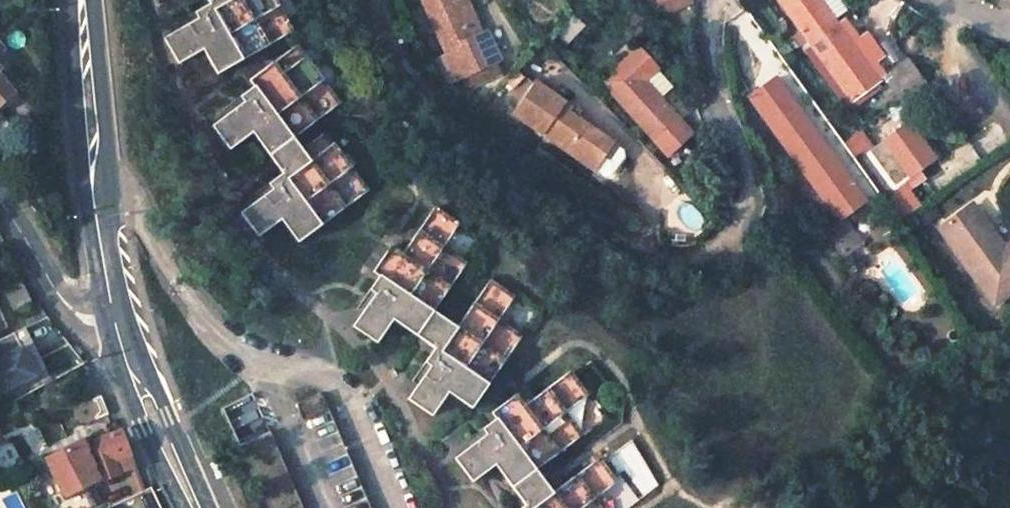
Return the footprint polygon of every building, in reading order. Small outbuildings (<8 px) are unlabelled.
[(213,8),(163,36),(178,62),(203,48),(217,72),(292,29),(276,0),(209,0),(213,8)] [(499,59),(487,30),(482,33),(467,0),(422,0),(447,54),(428,62),(439,85),(462,75),(495,61),(499,59)] [(664,15),(694,2),(693,0),(660,0),(658,1),(664,15)] [(807,38),(834,19),(845,11),(837,0),(780,0),(800,28),(787,38),(794,48),(807,38)] [(852,43),(834,19),(807,38),(852,99),(853,98),(857,103),(865,97),(861,92),(869,86),(873,92),(880,86),(877,81),(878,79),(868,65),(879,58),(863,35),(852,43)] [(340,102),(297,44),(250,78),(258,89),(211,123),(229,148),(251,131),(286,177),(240,212),(257,234),(280,217),(298,240),(368,188),(325,131),(302,148),(293,136),(340,102)] [(602,81),(667,152),(687,134),(674,120),(678,117),(659,97),(673,85),(639,48),(602,81)] [(924,81),(907,58),(888,72),(905,96),(924,81)] [(495,61),(462,75),(467,87),(500,73),(495,61)] [(16,92),(0,74),(0,107),(16,92)] [(866,201),(776,75),(747,95),(838,220),(840,219),(866,201)] [(614,144),(568,110),(571,106),(535,79),(512,111),(594,172),(595,170),(605,177),(610,177),(624,158),(623,152),(614,145),(614,144)] [(864,151),(894,193),(883,201),(897,221),(920,206),(908,189),(922,179),(916,171),(934,158),(909,121),(872,148),(861,132),(843,145),(853,159),(864,151)] [(459,223),(434,205),(401,253),(390,245),(373,269),(385,277),(352,325),(376,341),(392,318),(439,350),(406,398),(431,414),(447,390),(471,407),(521,334),(498,318),(514,295),(490,278),(457,326),(433,309),(466,262),(442,245),(459,223)] [(1009,291),(1009,243),(1004,248),(984,220),(980,222),(969,205),(939,226),(994,302),(1009,291)] [(840,219),(838,220),(826,229),(843,253),(858,243),(840,219)] [(32,301),(19,278),(0,288),(0,305),(5,314),(32,301)] [(32,324),(28,326),(43,356),(48,354),(32,324)] [(3,339),(11,354),(0,359),(0,386),(2,391),(53,366),(48,354),(43,356),(28,326),(3,339)] [(569,370),(523,404),(515,393),(492,410),(500,421),(453,456),(471,479),(494,464),(528,507),(602,507),(594,497),(616,480),(599,456),(552,491),(535,468),(581,433),(564,410),(587,394),(569,370)] [(321,392),(296,402),(340,507),(370,507),(321,392)] [(100,397),(69,414),(78,431),(109,415),(100,397)] [(84,437),(48,455),(67,493),(99,478),(99,479),(134,466),(121,430),(86,442),(84,437)] [(270,431),(244,441),(273,507),(302,507),(270,431)]
